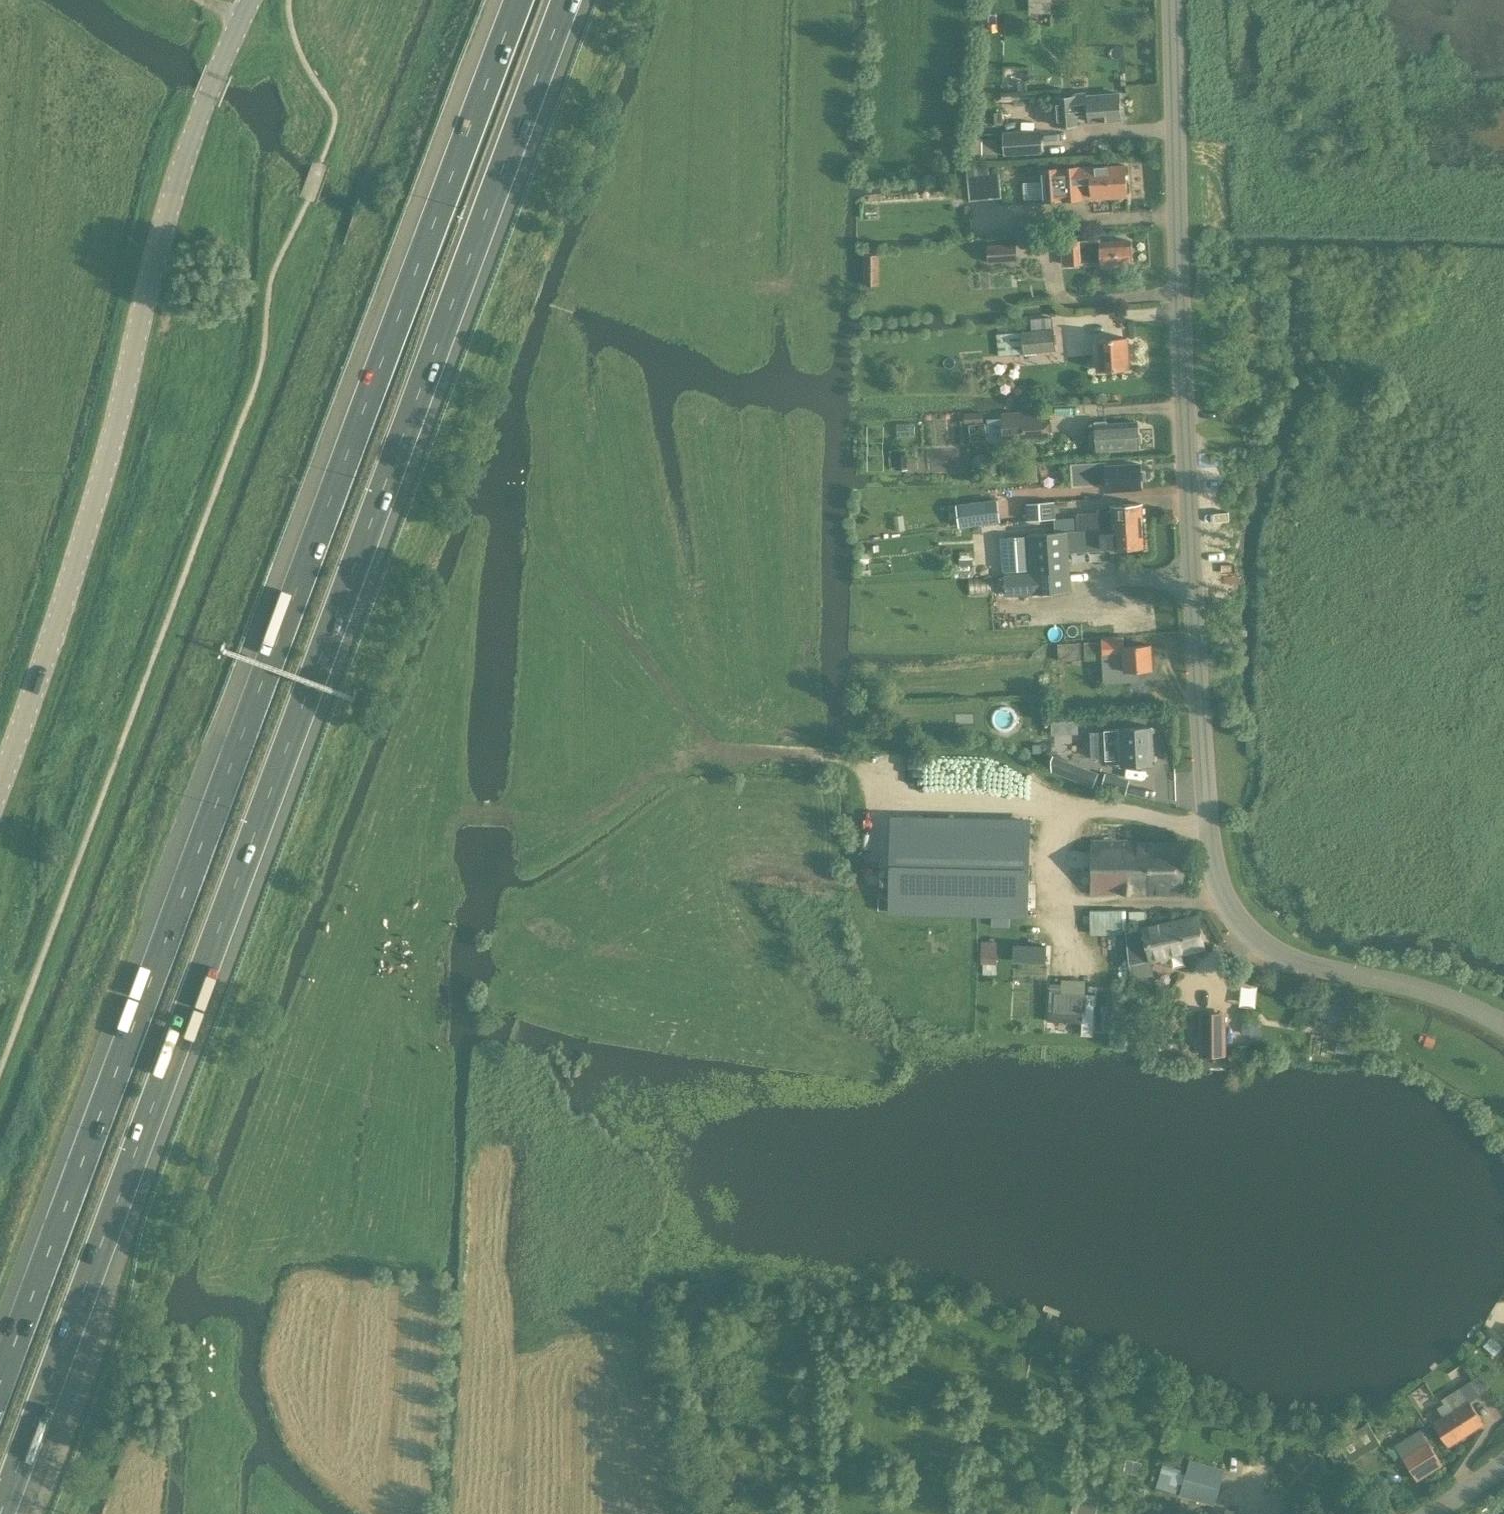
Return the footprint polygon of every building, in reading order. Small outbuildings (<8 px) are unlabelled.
[(1121,93),(1055,97),(1057,125),(1078,124),(1077,109),(1088,109),(1089,121),(1122,119),(1122,116),(1125,114),(1124,107),(1121,103),(1121,93)] [(993,112),(994,124),(1002,123),(1001,111),(993,112)] [(1041,129),(1003,132),(1004,155),(1042,152),(1041,129)] [(988,163),(967,165),(970,200),(1002,197),(1000,172),(988,173),(988,163)] [(1081,167),(1041,170),(1043,202),(1084,199),(1082,187),(1093,186),(1093,198),(1128,196),(1126,165),(1081,168),(1081,167)] [(1102,238),(1066,241),(1068,265),(1084,264),(1084,263),(1102,261),(1102,266),(1133,264),(1131,241),(1102,242),(1102,238)] [(989,262),(1017,260),(1016,244),(988,246),(989,262)] [(879,285),(879,254),(878,254),(878,252),(864,252),(864,254),(864,285),(879,285)] [(1032,331),(998,334),(1001,356),(1056,350),(1054,329),(1053,318),(1031,320),(1032,331)] [(1099,369),(1129,367),(1127,338),(1097,339),(1099,369)] [(1002,415),(1003,440),(1051,437),(1049,410),(1019,411),(1019,414),(1002,415)] [(983,423),(983,416),(983,413),(964,413),(964,416),(964,423),(983,423)] [(1096,432),(1093,437),(1094,446),(1097,450),(1139,448),(1139,445),(1142,442),(1142,436),(1138,434),(1138,422),(1107,424),(1107,421),(1096,422),(1096,432)] [(972,460),(972,466),(977,471),(983,471),(987,466),(987,460),(983,455),(977,455),(972,460)] [(1142,488),(1140,464),(1106,466),(1106,462),(1072,463),(1073,486),(1107,485),(1108,490),(1142,488)] [(997,499),(957,505),(959,526),(999,521),(997,499)] [(1055,518),(1054,501),(1027,503),(1028,520),(1055,518)] [(1078,530),(1144,526),(1143,504),(1112,505),(1112,511),(1078,514),(1078,530)] [(1032,574),(1005,576),(1006,595),(1071,592),(1069,554),(1145,548),(1144,526),(1078,530),(1029,533),(1032,574)] [(1031,567),(1029,536),(1002,538),(1004,569),(1031,567)] [(1139,680),(1139,670),(1153,669),(1151,645),(1125,646),(1124,637),(1103,638),(1103,642),(1059,644),(1060,660),(1104,657),(1104,658),(1115,658),(1117,681),(1139,680)] [(1077,719),(1051,720),(1052,734),(1078,733),(1077,719)] [(1157,762),(1156,726),(1104,728),(1106,765),(1157,762)] [(1033,753),(1041,753),(1041,744),(1033,744),(1033,753)] [(1095,773),(1051,756),(1050,760),(1051,768),(1091,784),(1095,773)] [(996,821),(892,818),(890,909),(1027,912),(1029,821),(996,821)] [(1184,894),(1183,843),(1093,842),(1090,894),(1184,894)] [(1125,909),(1090,910),(1091,930),(1125,930),(1125,909)] [(1145,910),(1129,910),(1129,923),(1145,923),(1145,910)] [(1144,928),(1126,932),(1129,964),(1130,979),(1153,974),(1150,960),(1205,947),(1198,916),(1144,928)] [(984,941),(983,962),(999,963),(1000,942),(984,941)] [(1014,944),(1013,960),(1029,961),(1030,945),(1014,944)] [(1061,984),(1049,984),(1047,1021),(1082,1022),(1081,1035),(1093,1035),(1095,993),(1061,992),(1061,984)] [(1225,1014),(1200,1014),(1200,1053),(1225,1053),(1225,1014)] [(1261,1019),(1250,1019),(1250,1043),(1262,1042),(1261,1019)] [(1428,1037),(1425,1046),(1433,1049),(1436,1040),(1428,1037)] [(1454,1410),(1434,1423),(1449,1446),(1483,1423),(1469,1401),(1480,1394),(1470,1381),(1445,1397),(1454,1410)] [(1350,1461),(1381,1443),(1369,1422),(1338,1440),(1350,1461)] [(1417,1479),(1441,1464),(1420,1429),(1395,1445),(1417,1479)] [(1342,1457),(1336,1447),(1328,1452),(1334,1462),(1342,1457)] [(1163,1464),(1157,1487),(1174,1492),(1175,1489),(1180,1491),(1180,1493),(1214,1503),(1225,1469),(1190,1459),(1185,1475),(1179,1473),(1181,1469),(1163,1464)] [(1139,1475),(1141,1463),(1126,1460),(1124,1471),(1139,1475)]
